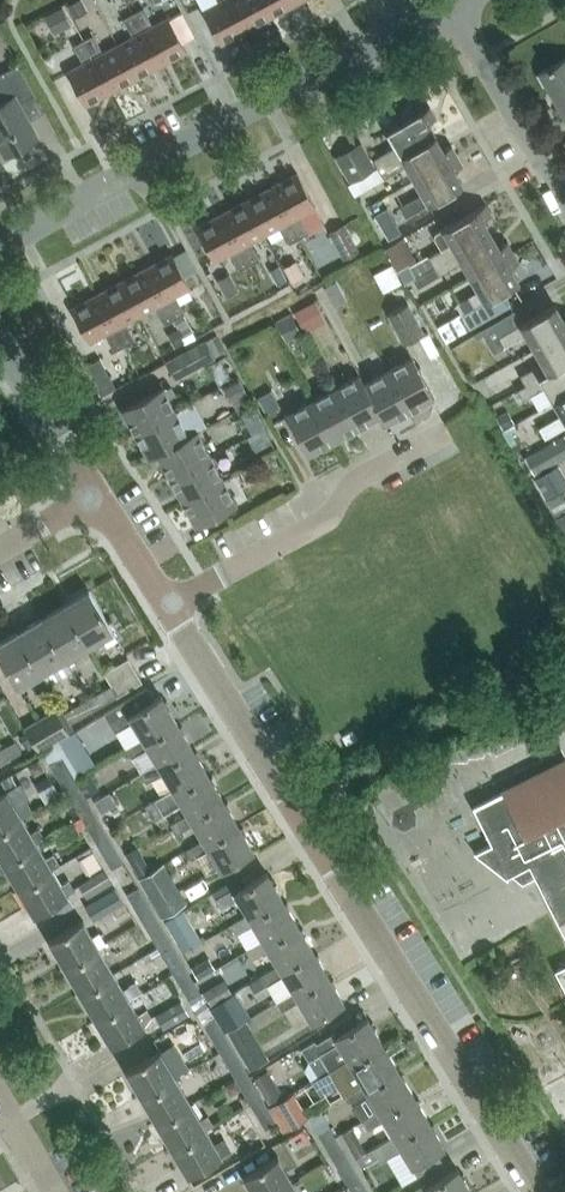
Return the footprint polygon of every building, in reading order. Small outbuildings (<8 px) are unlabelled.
[(83,0),(74,0),(67,4),(74,17),(88,10),(83,0)] [(248,29),(232,0),(218,0),(218,1),(203,9),(221,43),(248,29)] [(263,0),(232,0),(248,29),(272,16),(263,0)] [(298,2),(297,0),(263,0),(272,16),(298,2)] [(63,6),(48,13),(57,32),(72,24),(63,6)] [(133,13),(162,64),(187,50),(169,17),(153,25),(144,7),(133,13)] [(133,36),(118,44),(136,78),(162,64),(133,13),(123,18),(133,36)] [(112,91),(136,78),(118,44),(103,52),(94,34),(84,39),(112,91)] [(86,105),(112,91),(84,39),(73,45),(83,62),(68,71),(86,105)] [(540,72),(564,116),(564,58),(540,72)] [(18,102),(34,93),(18,64),(0,74),(0,98),(2,102),(0,103),(0,143),(6,154),(37,137),(18,102)] [(396,145),(373,158),(378,168),(435,135),(427,122),(436,117),(429,106),(387,130),(396,145)] [(395,118),(387,106),(375,114),(382,126),(395,118)] [(435,135),(378,168),(384,177),(406,164),(415,178),(457,154),(451,144),(443,149),(435,135)] [(377,166),(373,158),(363,141),(335,156),(349,182),(369,171),(377,166)] [(423,192),(400,206),(406,216),(430,203),(429,202),(462,183),(454,169),(463,164),(457,154),(415,178),(423,192)] [(298,172),(272,186),(300,237),(310,232),(300,214),(316,206),(298,172)] [(289,243),(300,237),(272,186),(247,199),(265,233),(280,225),(289,243)] [(250,264),(260,259),(250,241),(265,233),(247,199),(222,213),(250,264)] [(429,255),(434,265),(491,232),(483,219),(491,214),(485,203),(436,232),(434,236),(441,248),(429,255)] [(239,270),(250,264),(222,213),(196,227),(215,260),(230,252),(239,270)] [(394,219),(380,226),(388,239),(401,231),(394,219)] [(358,250),(344,223),(329,231),(343,258),(358,250)] [(491,232),(434,265),(440,274),(462,261),(471,276),(513,251),(507,241),(499,246),(491,232)] [(402,238),(384,249),(396,271),(407,265),(400,253),(408,249),(402,238)] [(503,289),(518,280),(510,266),(519,261),(513,251),(471,276),(479,290),(456,303),(470,328),(511,304),(503,289)] [(175,295),(191,287),(172,253),(146,267),(175,318),(185,313),(175,295)] [(305,276),(296,260),(284,266),(293,282),(305,276)] [(288,279),(280,264),(269,269),(278,284),(288,279)] [(401,282),(392,264),(375,274),(384,291),(401,282)] [(407,265),(396,271),(403,283),(413,277),(415,276),(408,264),(407,265)] [(146,267),(121,281),(140,314),(155,306),(164,324),(175,318),(146,267)] [(238,289),(230,272),(217,279),(226,295),(238,289)] [(336,279),(324,286),(330,296),(342,290),(336,279)] [(125,322),(140,314),(121,281),(97,294),(125,345),(135,340),(125,322)] [(115,351),(125,345),(97,294),(71,308),(89,341),(105,333),(115,351)] [(403,343),(424,332),(408,302),(387,313),(403,343)] [(308,304),(294,311),(298,318),(304,331),(305,331),(319,324),(308,304)] [(504,346),(527,333),(535,347),(564,330),(564,317),(563,318),(555,304),(522,323),(514,310),(481,329),(494,352),(504,346)] [(301,331),(291,312),(276,320),(286,339),(301,331)] [(185,313),(175,318),(184,336),(193,331),(194,330),(185,313)] [(168,332),(175,346),(185,340),(178,327),(168,332)] [(564,362),(564,330),(535,347),(543,361),(520,374),(525,384),(564,362)] [(216,333),(205,338),(215,355),(225,350),(216,333)] [(175,378),(215,357),(215,355),(205,338),(165,360),(175,378)] [(409,410),(434,396),(411,355),(387,369),(409,410)] [(517,389),(523,398),(546,385),(554,400),(564,393),(564,362),(525,384),(517,389)] [(387,369),(364,381),(363,382),(380,414),(380,415),(385,423),(409,410),(387,369)] [(359,373),(335,386),(357,427),(380,415),(380,414),(363,382),(364,381),(359,373)] [(109,378),(96,384),(102,395),(115,389),(109,378)] [(249,396),(239,378),(225,386),(234,404),(249,396)] [(122,408),(135,433),(176,411),(162,386),(122,408)] [(333,440),(357,427),(335,386),(311,400),(333,440)] [(554,400),(562,414),(539,427),(545,437),(564,426),(564,393),(554,400)] [(308,454),(333,440),(311,400),(286,413),(308,454)] [(265,426),(255,407),(241,414),(252,433),(265,426)] [(503,430),(516,423),(509,410),(496,417),(503,430)] [(176,411),(135,433),(149,457),(157,453),(157,452),(189,435),(188,434),(176,411)] [(265,428),(249,436),(256,449),(271,440),(265,428)] [(188,434),(189,435),(157,452),(157,453),(170,476),(210,454),(197,429),(188,434)] [(525,455),(535,473),(564,456),(564,436),(563,433),(525,455)] [(183,500),(223,478),(210,454),(170,476),(183,500)] [(534,478),(546,498),(564,487),(564,482),(555,465),(534,478)] [(236,503),(223,478),(183,500),(196,525),(236,503)] [(117,639),(113,631),(114,631),(89,589),(65,603),(89,645),(102,637),(107,646),(117,639)] [(66,659),(89,645),(65,603),(41,617),(66,659)] [(42,672),(66,659),(41,617),(18,631),(42,672)] [(42,672),(18,631),(0,641),(0,656),(18,687),(32,678),(38,689),(48,683),(42,672)] [(112,685),(118,695),(142,681),(128,657),(104,671),(112,685)] [(133,720),(142,736),(144,740),(177,721),(161,694),(153,699),(146,687),(104,712),(116,730),(133,720)] [(110,699),(104,689),(88,698),(94,708),(110,699)] [(80,703),(65,712),(71,722),(86,713),(80,703)] [(39,750),(70,731),(56,707),(24,726),(39,750)] [(157,762),(160,766),(192,746),(177,721),(144,740),(142,736),(125,746),(131,756),(148,746),(157,762)] [(43,750),(51,764),(61,757),(52,743),(42,749),(43,750)] [(0,750),(0,764),(14,756),(8,746),(0,750)] [(160,766),(157,762),(140,772),(146,781),(163,771),(173,787),(175,791),(207,772),(192,746),(160,766)] [(61,757),(51,764),(66,790),(77,783),(61,757)] [(472,804),(491,842),(475,849),(474,848),(473,850),(507,876),(512,873),(522,881),(535,874),(564,934),(564,758),(472,804)] [(101,792),(90,771),(76,778),(88,800),(101,792)] [(178,797),(188,813),(190,817),(223,798),(207,772),(175,791),(173,787),(156,797),(161,807),(178,797)] [(59,793),(49,775),(37,782),(48,800),(59,793)] [(81,816),(92,809),(77,783),(66,790),(81,816)] [(23,816),(22,815),(33,809),(27,799),(16,805),(6,789),(0,792),(0,830),(23,816)] [(238,823),(223,798),(190,817),(188,813),(171,823),(177,832),(194,822),(203,838),(206,842),(238,823)] [(92,809),(81,816),(97,842),(108,835),(92,809)] [(3,862),(38,841),(23,816),(0,830),(0,857),(3,862)] [(238,823),(206,842),(203,838),(186,849),(192,858),(209,848),(221,869),(254,850),(238,823)] [(108,835),(97,842),(112,868),(124,861),(108,835)] [(54,868),(38,841),(3,862),(19,889),(54,868)] [(161,916),(186,901),(163,862),(138,877),(161,916)] [(34,915),(69,894),(54,868),(19,889),(34,915)] [(79,884),(87,896),(112,881),(104,869),(79,884)] [(234,887),(215,898),(221,907),(238,897),(248,913),(250,917),(283,898),(267,871),(236,890),(234,887)] [(94,919),(124,902),(116,887),(86,904),(94,919)] [(128,894),(143,920),(155,914),(139,888),(128,894)] [(263,938),(266,943),(298,923),(283,898),(250,917),(248,913),(231,923),(236,933),(253,922),(263,938)] [(173,935),(193,923),(184,908),(164,920),(173,935)] [(158,945),(170,939),(155,914),(143,920),(158,945)] [(49,939),(64,965),(99,945),(83,919),(49,939)] [(281,968),(313,949),(298,923),(266,943),(263,938),(246,949),(252,958),(269,948),(278,964),(281,968)] [(185,965),(170,939),(158,945),(173,971),(185,965)] [(114,972),(99,945),(64,965),(80,992),(114,972)] [(313,949),(281,968),(278,964),(261,974),(267,984),(284,974),(294,990),(296,994),(328,975),(313,949)] [(556,969),(564,987),(564,964),(556,969)] [(190,999),(201,992),(185,965),(173,971),(190,999)] [(80,992),(95,1019),(130,998),(141,991),(135,980),(123,987),(114,972),(80,992)] [(328,975),(296,994),(294,990),(277,1000),(282,1009),(299,999),(312,1020),(344,1000),(328,975)] [(211,1004),(232,991),(224,978),(203,990),(211,1004)] [(209,1005),(225,1030),(251,1015),(235,990),(232,991),(211,1004),(209,1005)] [(145,1023),(152,1016),(147,1008),(139,1013),(130,998),(95,1019),(111,1045),(146,1024),(145,1023)] [(189,1014),(181,999),(155,1014),(163,1029),(189,1014)] [(209,1006),(198,1013),(220,1050),(232,1044),(209,1006)] [(352,1014),(331,1027),(334,1031),(336,1035),(357,1022),(352,1014)] [(348,1058),(350,1062),(383,1042),(367,1016),(357,1022),(336,1035),(334,1031),(316,1042),(315,1039),(302,1047),(309,1059),(322,1052),(331,1068),(348,1058)] [(270,1056),(246,1019),(228,1030),(251,1068),(270,1056)] [(366,1087),(398,1068),(383,1042),(350,1062),(348,1058),(331,1068),(337,1077),(346,1093),(363,1083),(366,1087)] [(235,1076),(247,1070),(232,1044),(220,1050),(235,1076)] [(125,1069),(141,1096),(176,1076),(160,1049),(125,1069)] [(398,1068),(366,1087),(363,1083),(346,1093),(352,1103),(369,1093),(379,1109),(381,1113),(413,1094),(398,1068)] [(262,1096),(247,1070),(235,1076),(251,1103),(262,1096)] [(283,1097),(268,1071),(253,1079),(268,1105),(283,1097)] [(191,1102),(176,1076),(141,1096),(157,1122),(191,1102)] [(269,1107),(278,1122),(283,1132),(308,1117),(293,1092),(269,1107)] [(381,1113),(379,1109),(362,1119),(367,1128),(384,1118),(394,1134),(396,1138),(429,1119),(413,1094),(381,1113)] [(266,1129),(278,1122),(269,1107),(262,1096),(251,1103),(266,1129)] [(157,1122),(172,1148),(206,1127),(208,1129),(215,1125),(208,1114),(201,1119),(191,1102),(157,1122)] [(320,1110),(309,1116),(309,1117),(319,1133),(330,1126),(320,1110)] [(383,1154),(400,1144),(418,1174),(442,1160),(436,1150),(444,1145),(429,1119),(396,1138),(394,1134),(377,1144),(383,1154)] [(334,1159),(345,1152),(330,1126),(319,1133),(334,1159)] [(208,1129),(206,1127),(172,1148),(188,1175),(229,1150),(223,1140),(216,1144),(208,1130),(208,1129)] [(379,1156),(373,1147),(357,1157),(356,1157),(362,1166),(379,1156)] [(361,1178),(345,1152),(334,1159),(349,1184),(361,1178)] [(278,1155),(243,1175),(253,1191),(273,1191),(293,1180),(278,1155)] [(458,1168),(426,1186),(424,1183),(409,1191),(472,1191),(458,1168)] [(361,1178),(349,1184),(353,1191),(369,1191),(361,1178)] [(293,1180),(273,1191),(300,1191),(293,1180)]
